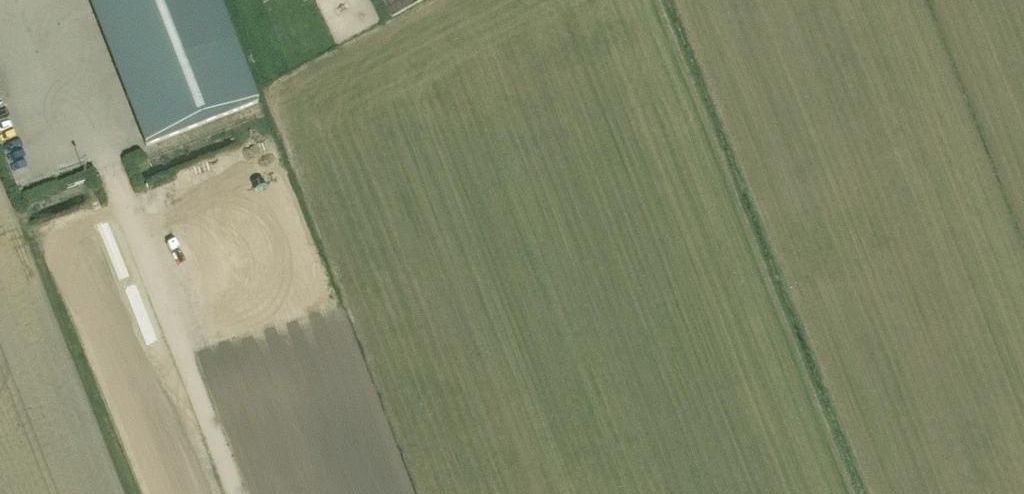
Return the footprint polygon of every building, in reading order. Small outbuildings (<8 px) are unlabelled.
[(218,0),(90,0),(146,146),(258,103),(218,0)]
